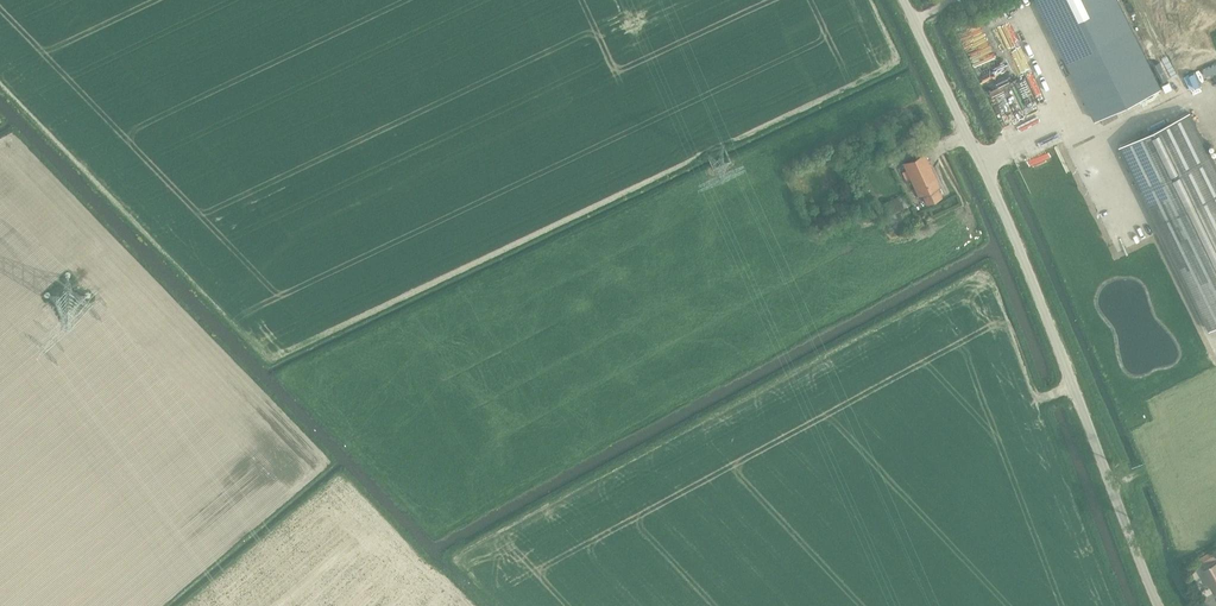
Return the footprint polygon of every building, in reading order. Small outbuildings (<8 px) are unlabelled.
[(1096,120),(1162,87),(1119,0),(1037,0),(1096,120)] [(1112,157),(1203,341),(1215,336),(1215,190),(1183,125),(1112,157)] [(922,194),(927,203),(942,196),(937,186),(940,185),(924,152),(903,162),(907,170),(902,172),(907,181),(911,179),(918,195),(922,194)] [(887,217),(901,211),(900,209),(904,207),(898,196),(881,204),(887,217)] [(877,218),(872,209),(862,214),(868,224),(877,218)] [(1215,558),(1215,556),(1213,551),(1209,553),(1199,558),(1203,565),(1213,560),(1215,558)] [(1204,570),(1215,592),(1215,564),(1204,570)]
